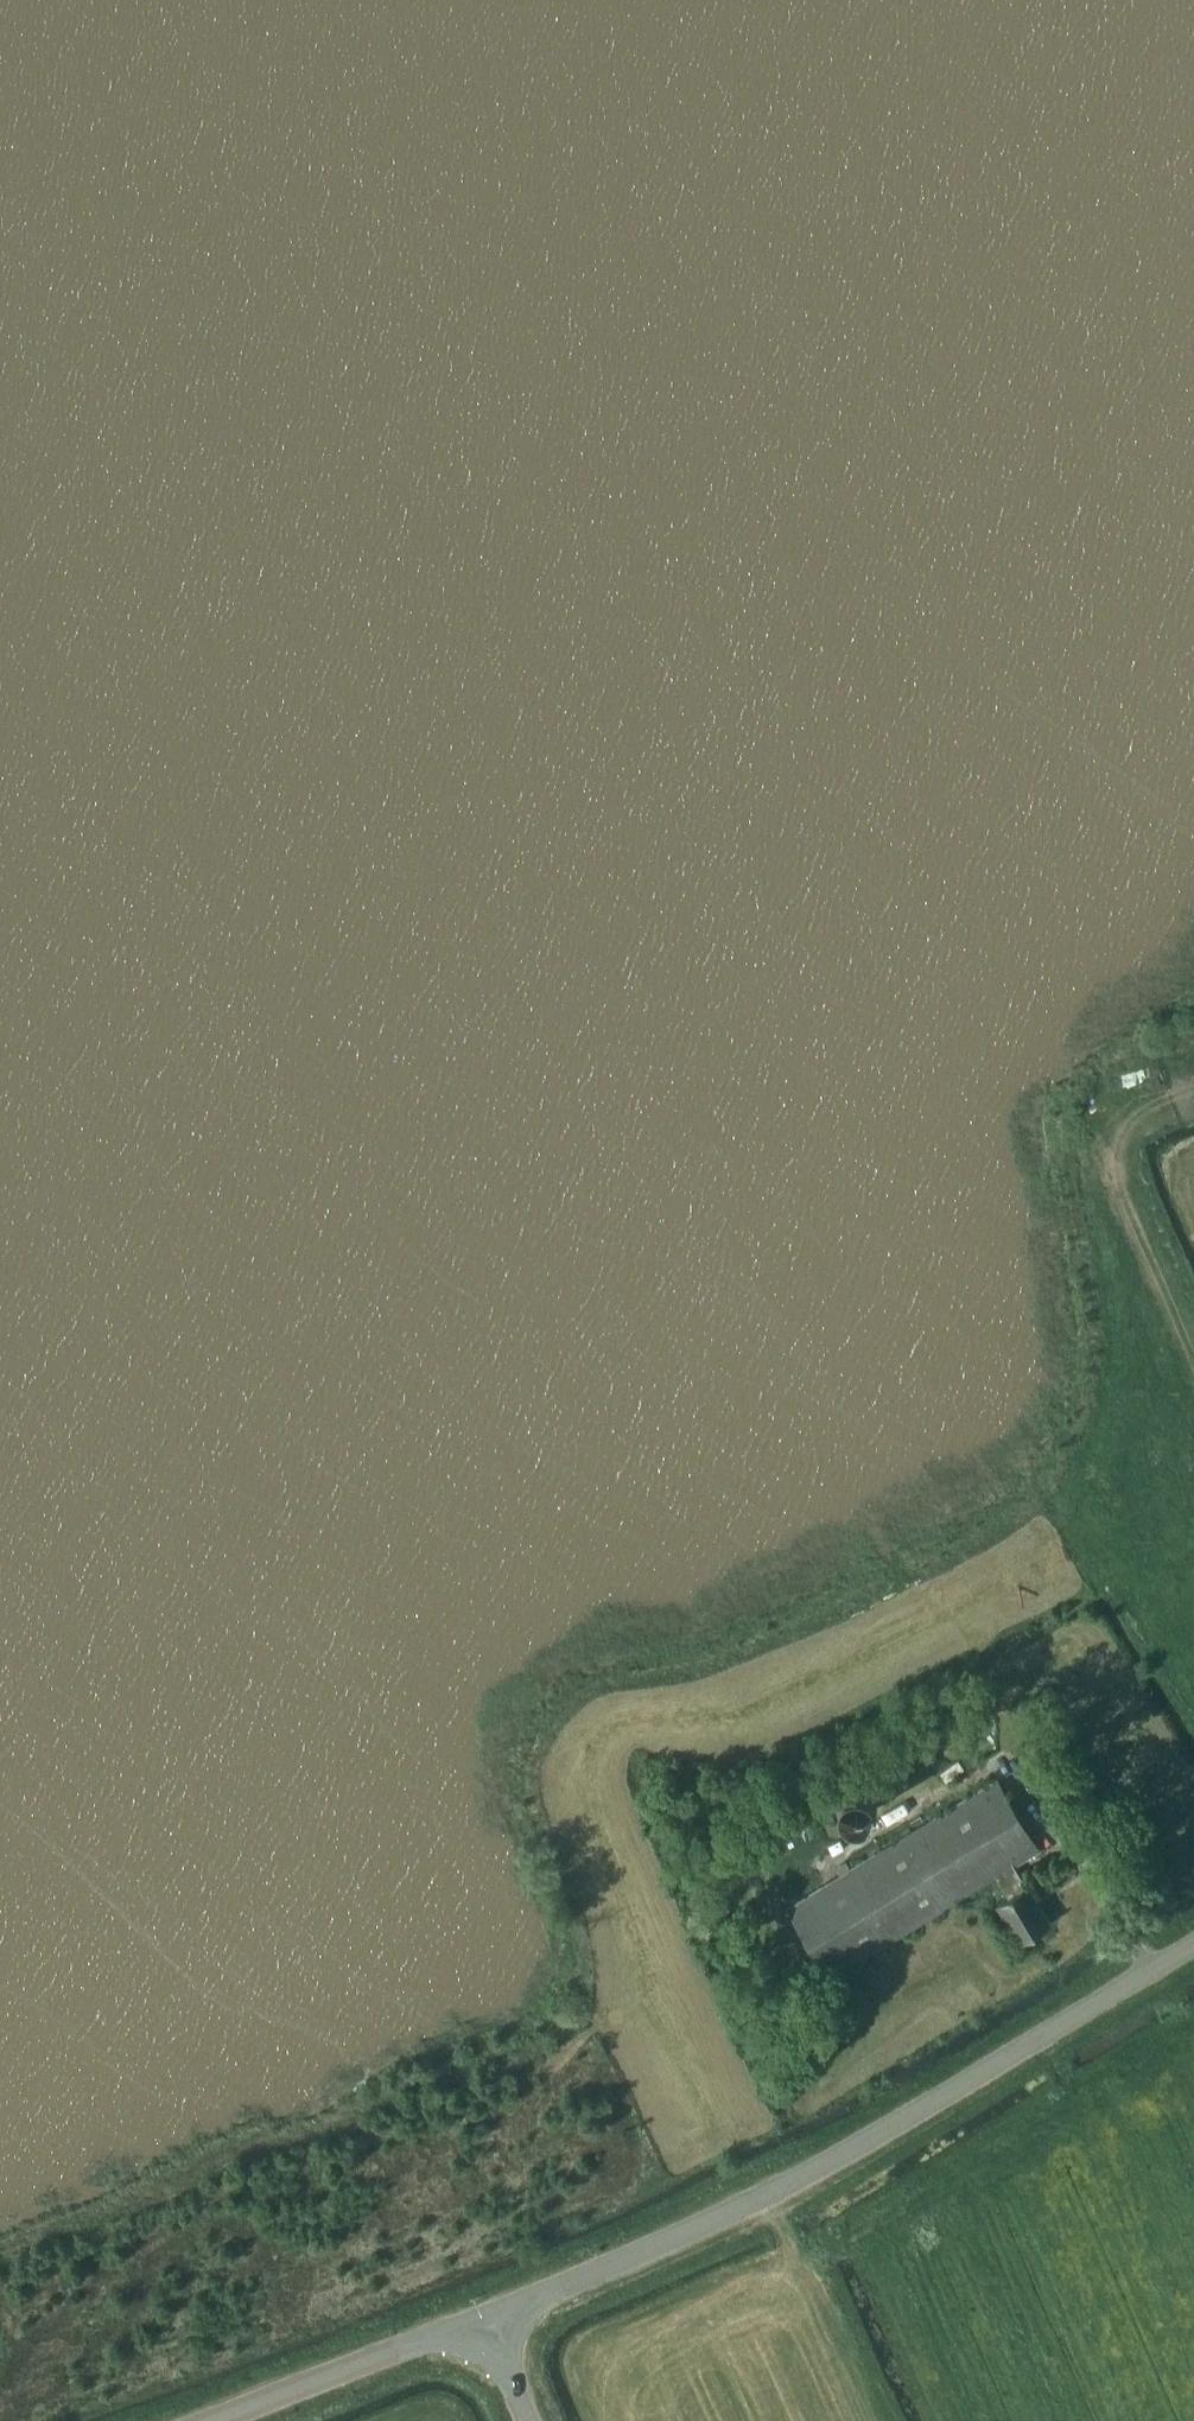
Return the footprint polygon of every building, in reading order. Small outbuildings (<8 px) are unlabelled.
[(784,1913),(827,1982),(993,1879),(1006,1900),(994,1908),(1018,1945),(1048,1927),(1025,1889),(1023,1890),(1010,1869),(1036,1852),(993,1783),(824,1889),(805,1859),(776,1877),(794,1907),(784,1913)] [(844,1791),(841,1794),(839,1797),(837,1802),(837,1807),(838,1813),(841,1817),(845,1820),(849,1821),(854,1821),(859,1820),(864,1818),(867,1814),(869,1809),(868,1804),(867,1800),(866,1796),(862,1792),(857,1790),(853,1789),(849,1790),(844,1791)]
